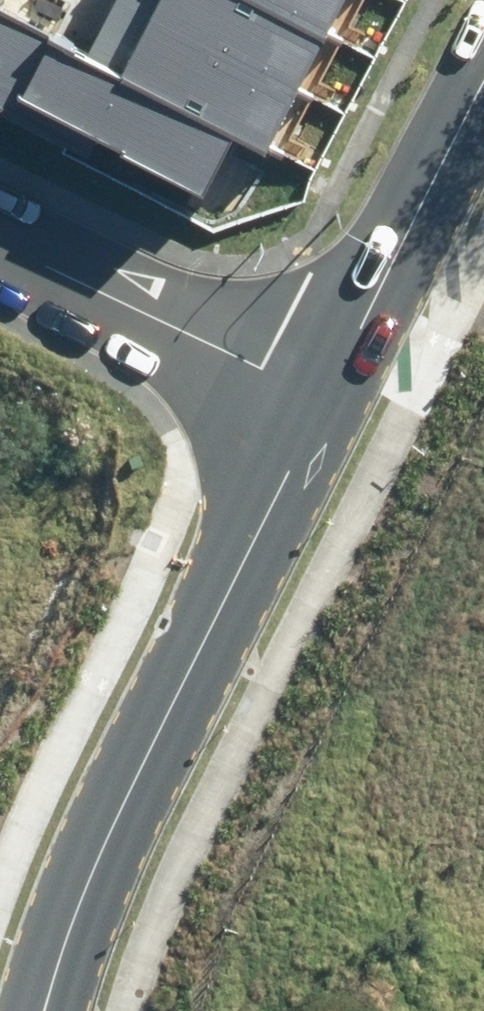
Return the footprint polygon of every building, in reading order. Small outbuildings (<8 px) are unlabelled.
[(191,187),(227,122),(253,136),(328,0),(127,0),(102,45),(20,0),(0,0),(0,82),(191,187)]
